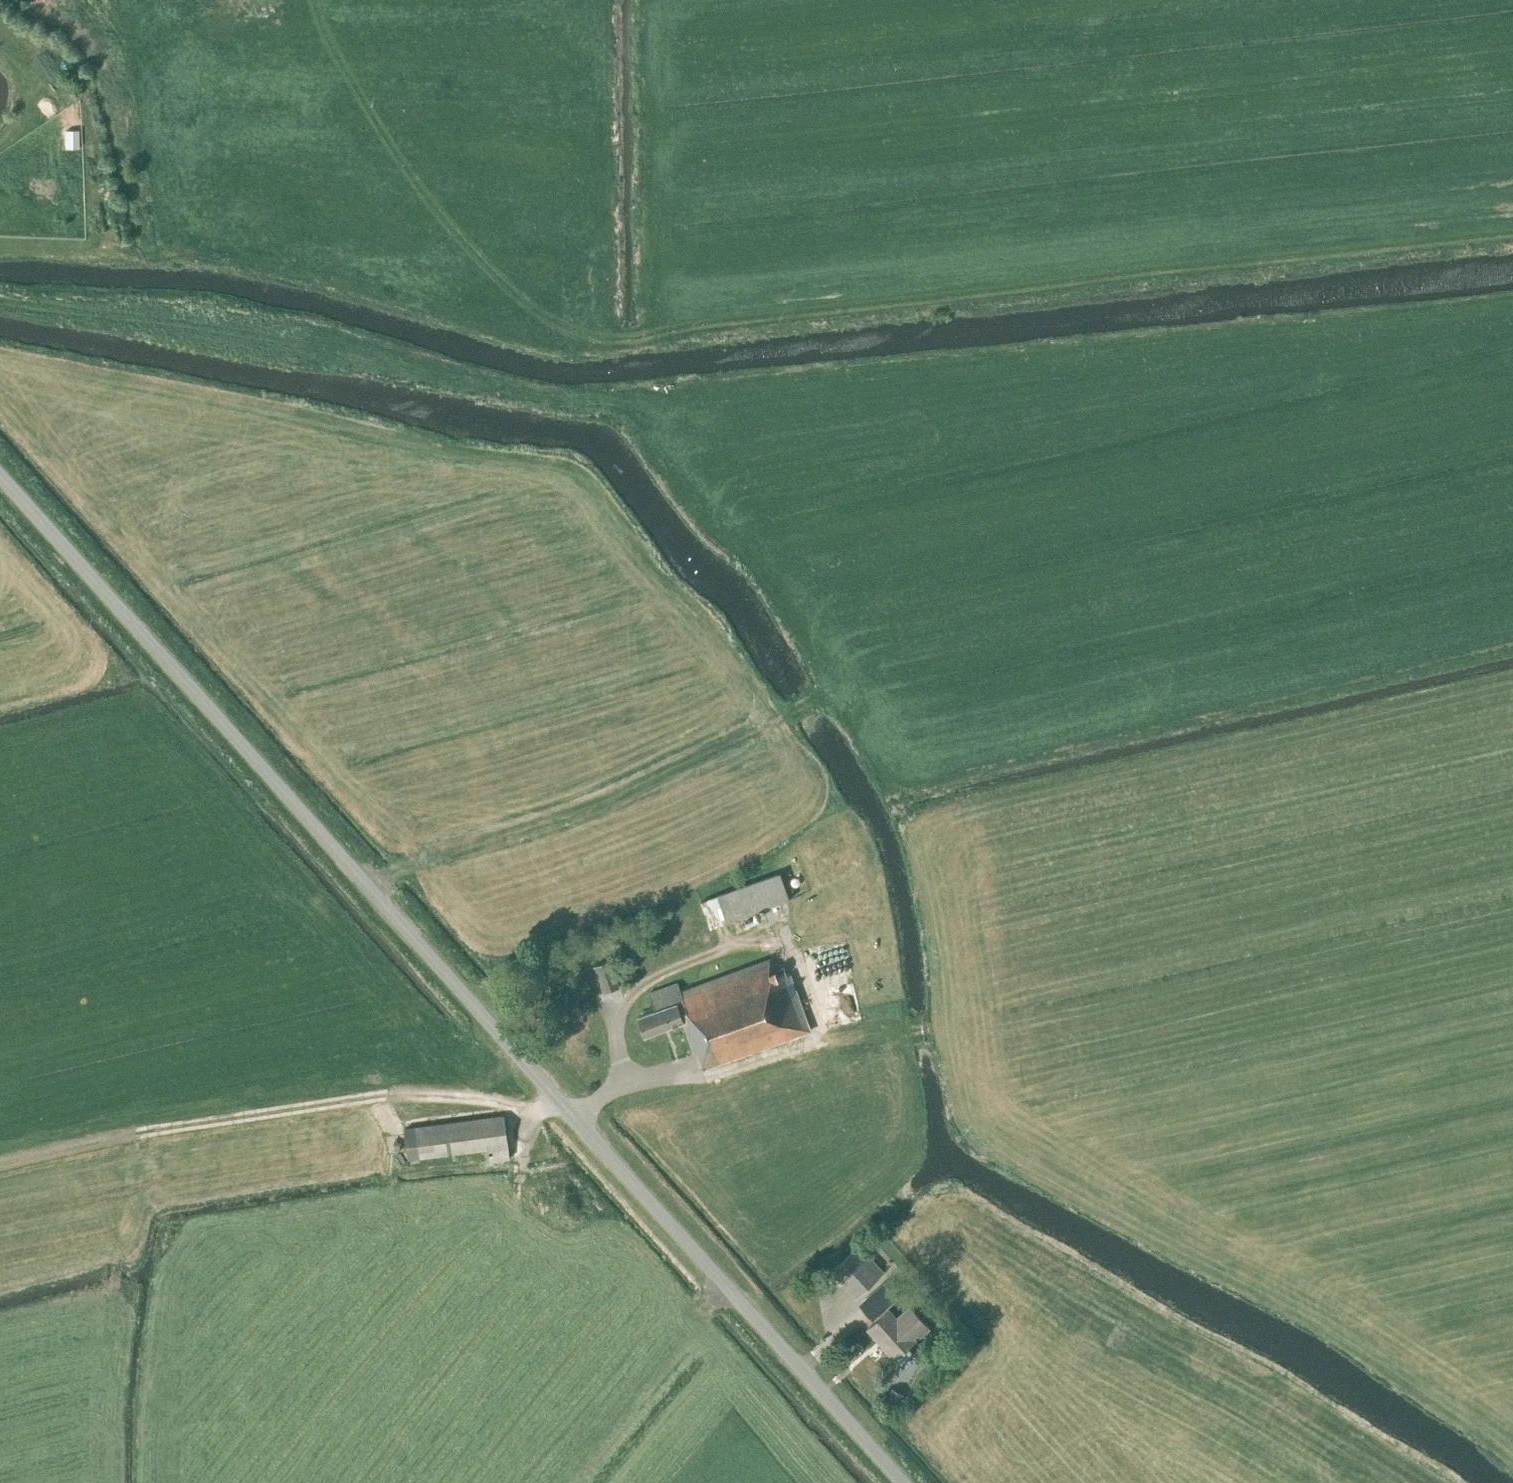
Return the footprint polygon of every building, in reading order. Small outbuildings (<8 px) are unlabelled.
[(779,873),(715,895),(725,922),(789,898),(779,873)] [(779,978),(771,958),(681,991),(677,983),(648,993),(654,1010),(638,1016),(644,1034),(683,1020),(695,1052),(697,1050),(704,1069),(810,1030),(789,974),(779,978)] [(598,966),(607,992),(622,987),(612,961),(598,966)] [(510,1157),(503,1114),(404,1127),(408,1159),(487,1149),(489,1161),(510,1157)] [(856,1297),(884,1271),(859,1244),(831,1270),(856,1297)] [(875,1313),(895,1294),(886,1284),(865,1303),(875,1313)] [(929,1328),(909,1306),(896,1318),(889,1309),(867,1329),(895,1359),(907,1348),(909,1350),(911,1347),(910,1346),(916,1340),(914,1337),(917,1334),(920,1336),(929,1328)]
